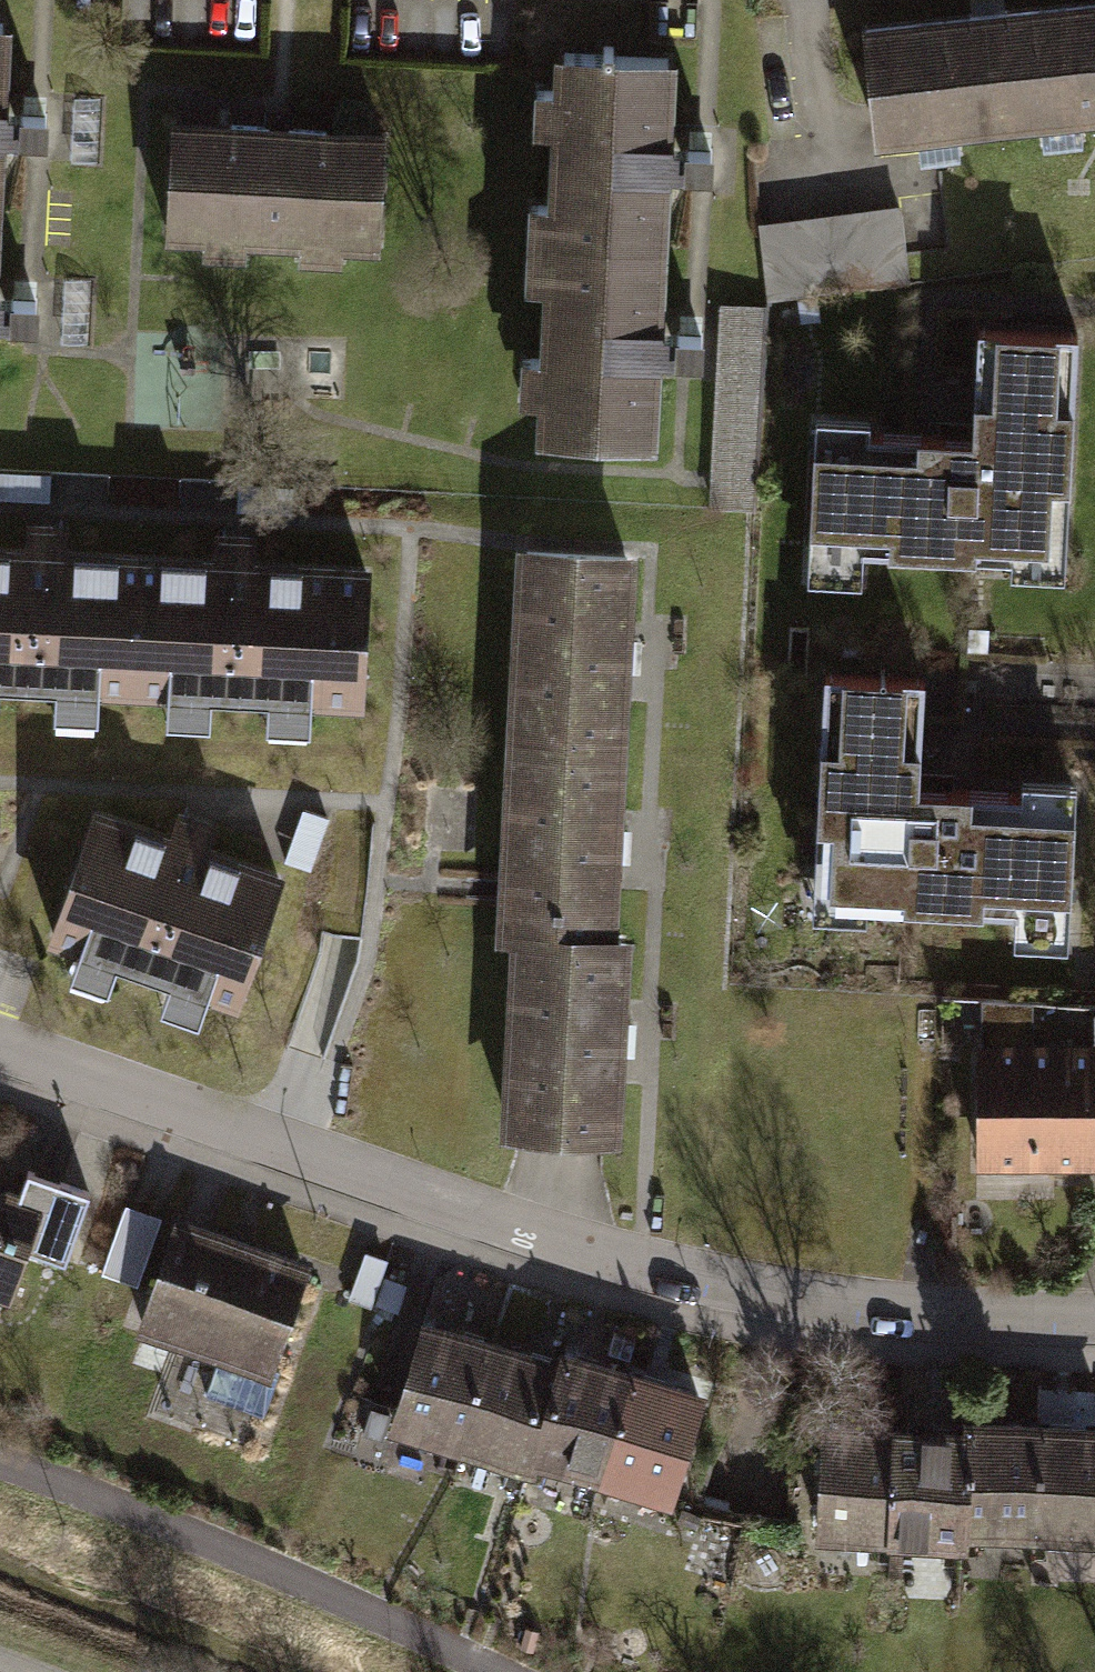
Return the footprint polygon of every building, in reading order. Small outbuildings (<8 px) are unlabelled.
[(1094,108),(1094,2),(870,27),(882,131),(1094,108)] [(9,226),(14,141),(47,143),(60,144),(61,113),(49,112),(16,110),(19,39),(0,38),(0,226),(9,226)] [(532,252),(662,259),(666,175),(699,177),(708,177),(710,146),(701,145),(668,143),(672,74),(559,68),(558,91),(541,90),(538,137),(556,139),(552,206),(535,205),(532,252)] [(172,123),(169,241),(209,242),(209,257),(251,259),(251,244),(302,245),(301,260),(350,262),(350,247),(377,248),(381,129),(172,123)] [(899,209),(760,228),(769,300),(909,281),(906,253),(899,209)] [(4,326),(37,328),(47,328),(48,301),(39,300),(5,298),(9,226),(0,226),(0,389),(4,326)] [(538,437),(652,443),(656,361),(687,363),(702,364),(703,337),(689,336),(658,334),(662,259),(532,252),(530,295),(545,296),(542,360),(526,359),(523,409),(539,410),(538,437)] [(711,507),(754,509),(763,304),(720,302),(711,507)] [(821,428),(814,587),(870,590),(871,568),(1012,575),(1011,593),(1057,595),(1058,577),(1064,577),(1067,495),(1083,496),(1087,417),(1080,417),(1083,344),(1010,341),(1007,413),(988,412),(986,448),(871,443),(872,430),(821,428)] [(138,694),(145,559),(69,555),(70,533),(38,532),(37,554),(0,552),(0,687),(138,694)] [(145,559),(138,694),(365,706),(372,570),(253,564),(254,542),(222,541),(221,563),(145,559)] [(519,766),(645,770),(651,572),(525,567),(519,766)] [(1015,951),(1066,952),(1067,904),(1078,905),(1080,826),(1067,826),(1068,803),(926,799),(928,721),(933,721),(934,686),(825,683),(821,835),(842,835),(840,890),(816,890),(815,936),(889,938),(889,915),(1016,918),(1015,951)] [(522,949),(648,953),(649,899),(640,899),(645,770),(519,766),(513,948),(522,949)] [(94,808),(46,942),(245,1013),(293,878),(94,808)] [(516,1125),(642,1129),(648,953),(522,949),(516,1125)] [(996,1012),(992,1204),(1043,1206),(1044,1180),(1094,1181),(1094,1053),(1041,1051),(1042,1013),(996,1012)] [(38,1201),(0,1187),(0,1313),(14,1318),(18,1307),(30,1311),(48,1262),(80,1274),(105,1204),(45,1182),(38,1201)] [(174,1227),(137,1213),(110,1288),(148,1301),(174,1227)] [(151,1340),(284,1388),(325,1275),(191,1227),(151,1340)] [(397,1269),(376,1262),(361,1309),(381,1316),(397,1269)] [(438,1325),(402,1440),(471,1461),(506,1346),(438,1325)] [(506,1346),(471,1461),(540,1482),(544,1468),(575,1367),(506,1346)] [(575,1367),(544,1468),(613,1489),(648,1373),(580,1352),(575,1367)] [(648,1373),(613,1489),(681,1510),(717,1394),(648,1373)] [(1055,1433),(985,1429),(984,1443),(979,1548),(1049,1551),(1055,1433)] [(1055,1433),(1049,1551),(1094,1553),(1094,1435),(1055,1433)] [(913,1439),(841,1436),(835,1551),(907,1554),(913,1439)] [(984,1443),(913,1439),(907,1554),(978,1558),(979,1548),(984,1443)]
